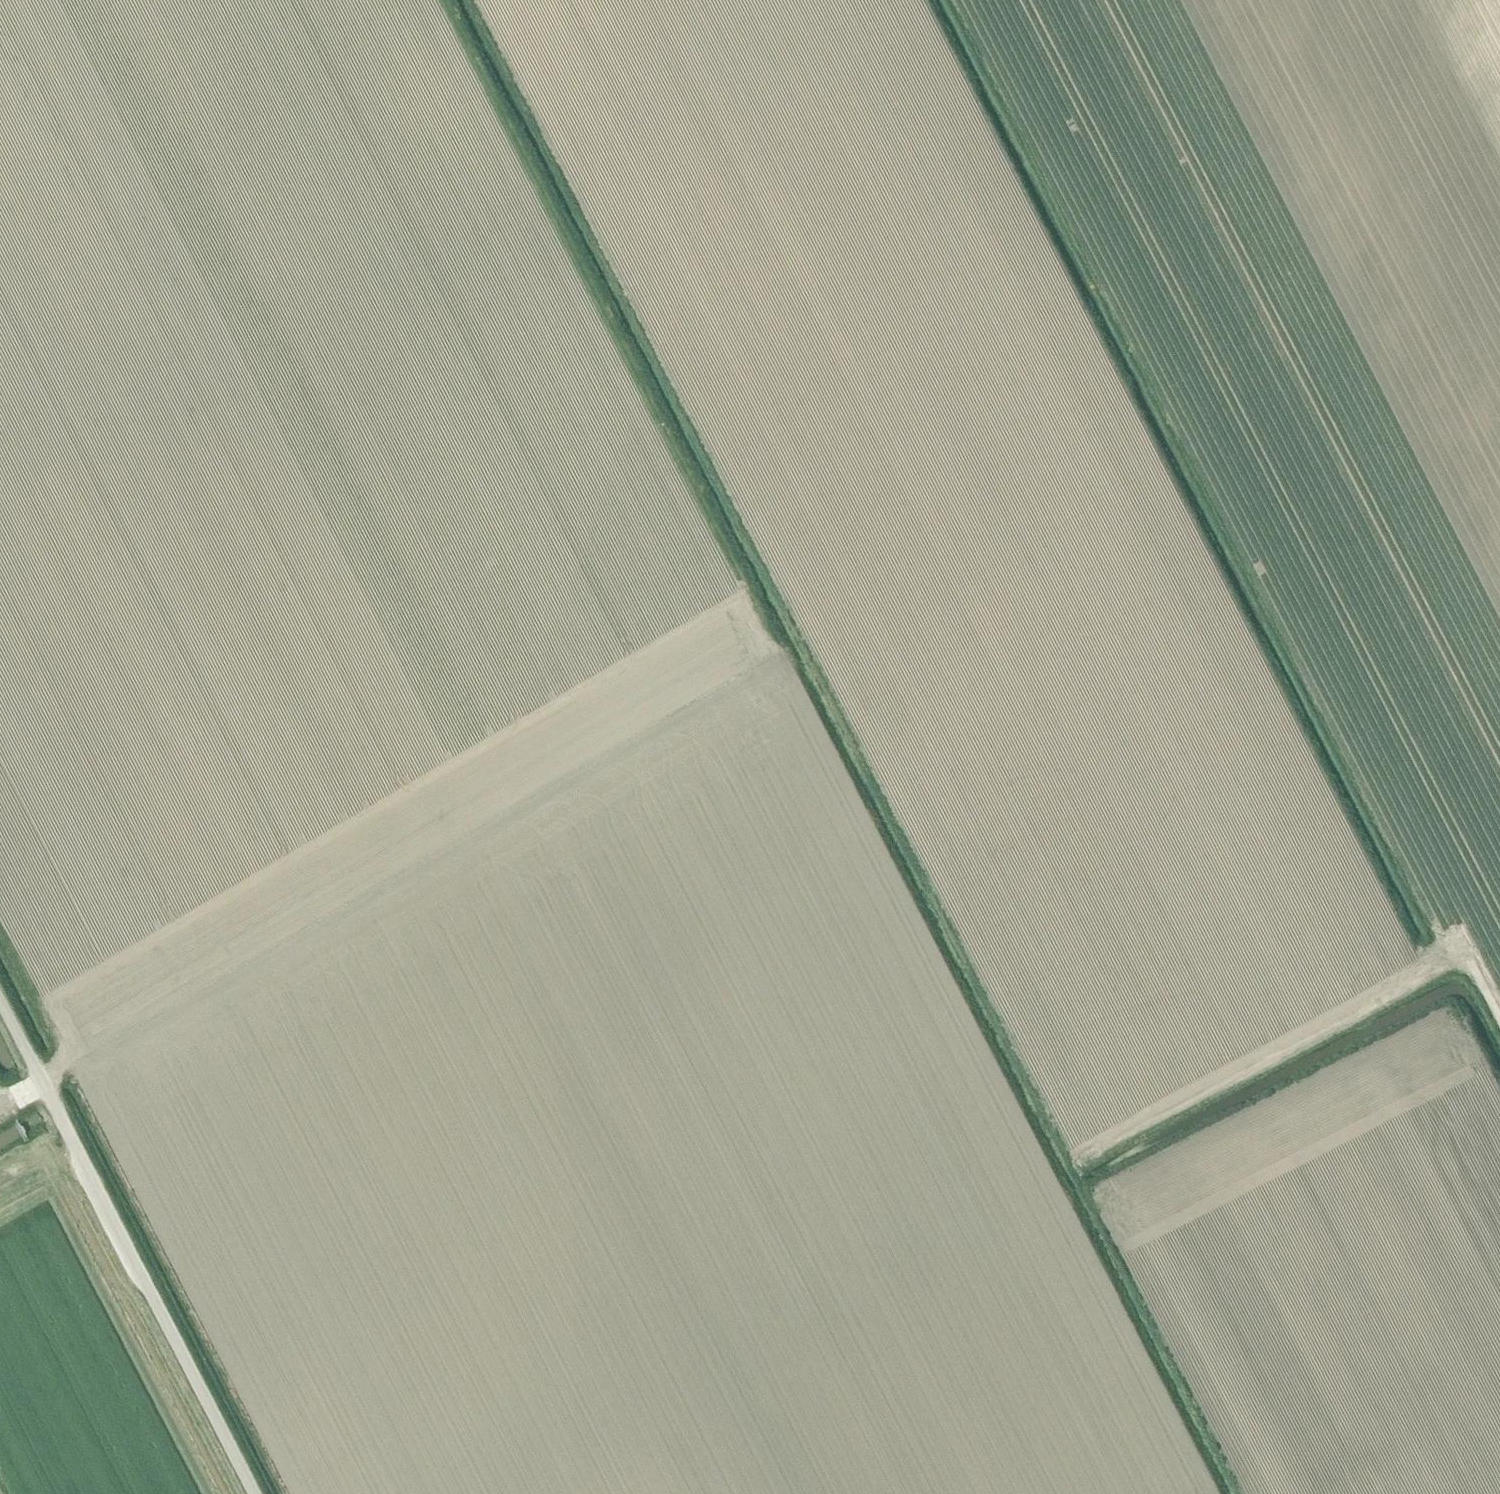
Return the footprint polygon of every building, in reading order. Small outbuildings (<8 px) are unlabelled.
[(207,1142),(215,1137),(207,1123),(198,1128),(207,1142)]
